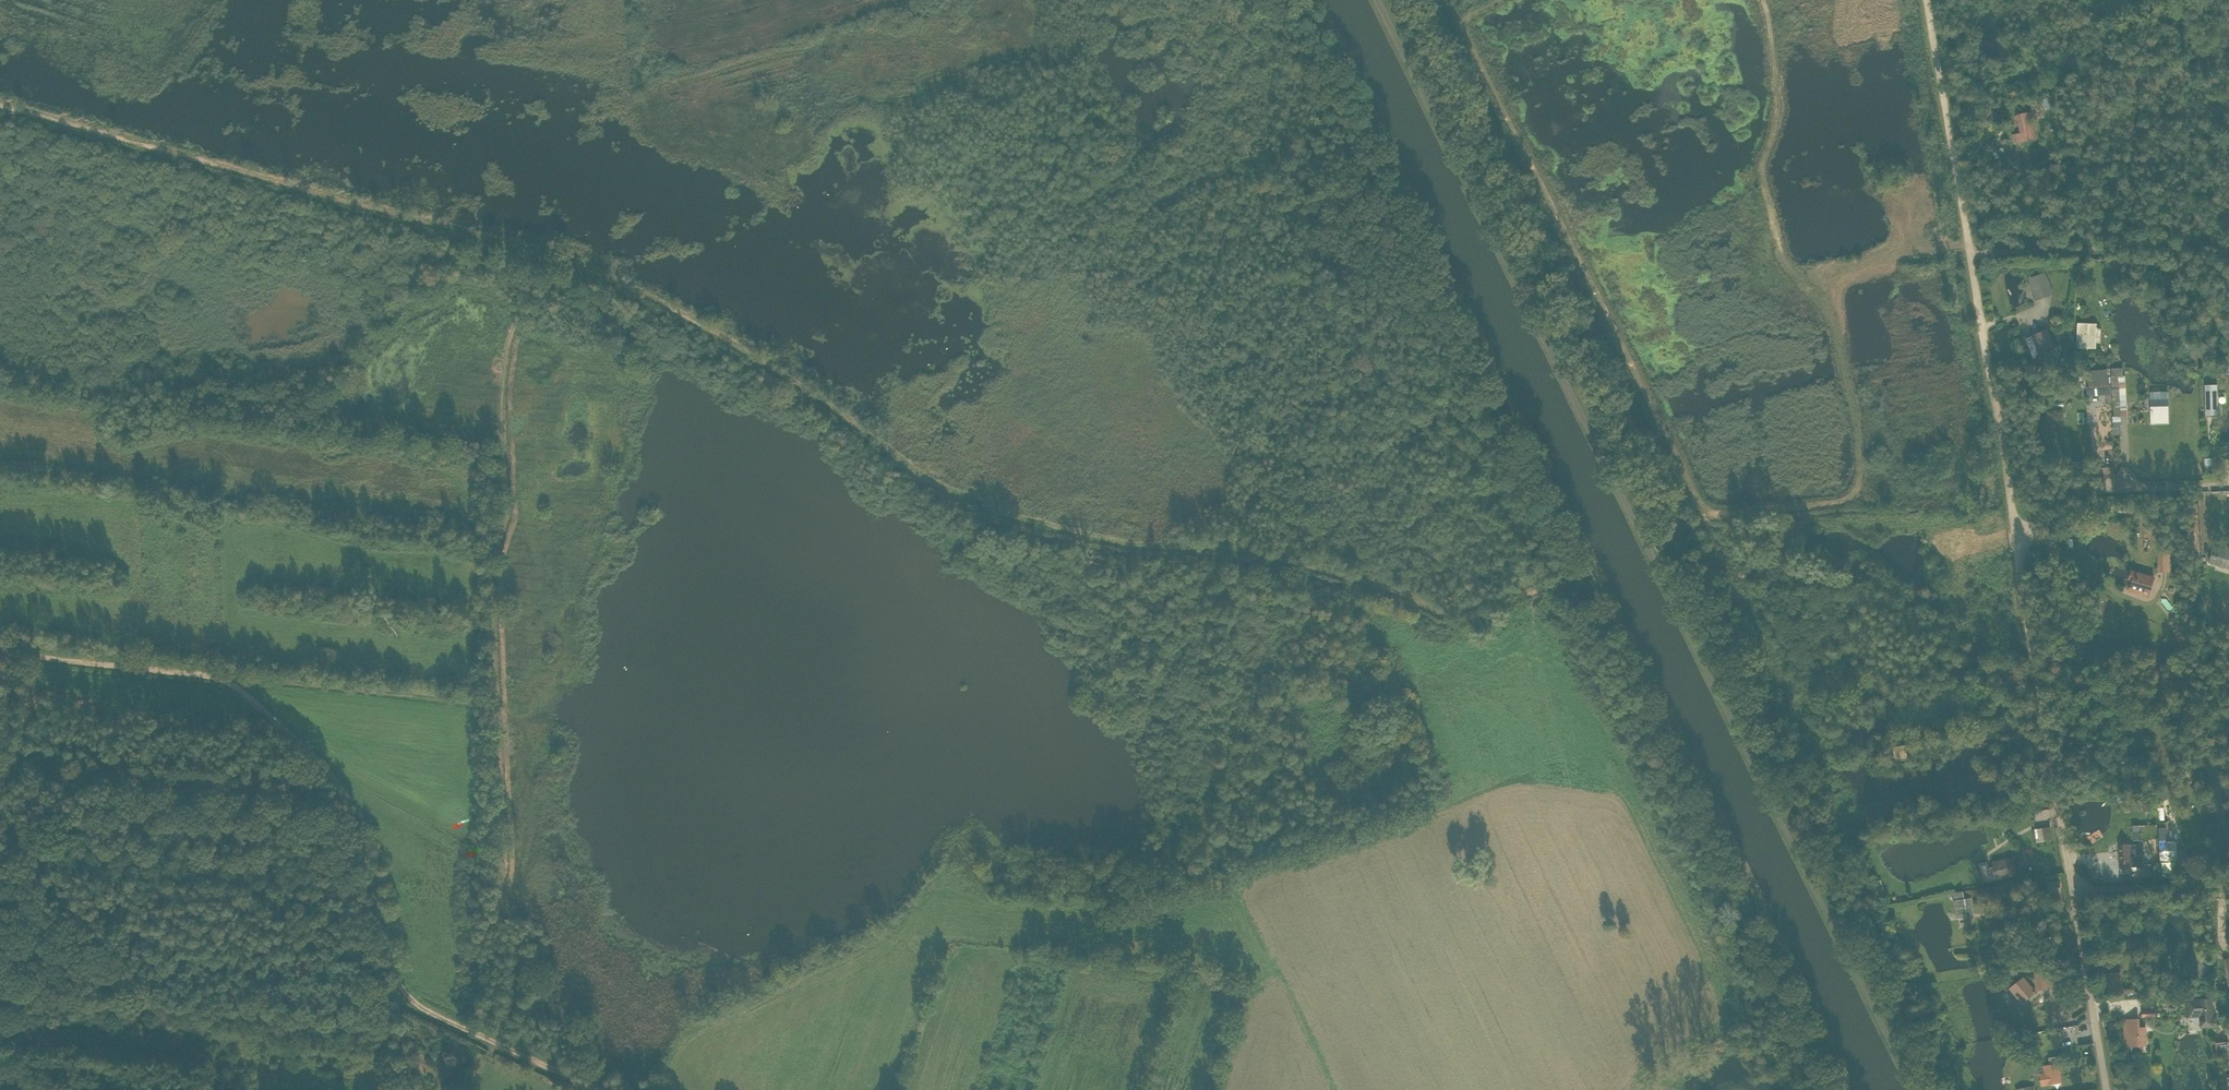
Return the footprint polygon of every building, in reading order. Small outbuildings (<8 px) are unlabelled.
[(2038,118),(2053,109),(2047,98),(2042,101),(2043,102),(2042,102),(2040,100),(2031,106),(2038,118)] [(2016,116),(2020,133),(2012,135),(2014,144),(2037,140),(2031,112),(2016,116)] [(2037,300),(2053,294),(2045,273),(2029,279),(2037,300)] [(2077,349),(2096,349),(2096,343),(2097,329),(2097,324),(2077,323),(2077,349)] [(2047,329),(2031,336),(2031,337),(2025,339),(2033,359),(2039,357),(2040,358),(2056,352),(2047,329)] [(2063,353),(2064,358),(2047,361),(2048,369),(2060,367),(2060,368),(2070,367),(2070,366),(2074,366),(2074,362),(2076,362),(2076,353),(2070,354),(2070,353),(2068,353),(2068,347),(2063,347),(2064,353),(2063,353)] [(2121,417),(2127,416),(2125,377),(2123,377),(2123,368),(2111,369),(2112,377),(2111,377),(2114,417),(2113,417),(2113,423),(2121,423),(2121,417)] [(2110,384),(2108,385),(2107,369),(2087,371),(2089,387),(2086,388),(2087,397),(2105,395),(2106,406),(2112,405),(2110,384)] [(2206,416),(2218,415),(2217,385),(2205,386),(2206,416)] [(2151,424),(2169,424),(2168,400),(2150,400),(2151,424)] [(2205,474),(2216,473),(2216,458),(2204,459),(2205,474)] [(960,529),(953,525),(951,528),(952,532),(954,533),(958,532),(960,529)] [(2163,547),(2168,542),(2160,534),(2155,540),(2163,547)] [(2228,570),(2228,546),(2226,545),(2224,550),(2214,547),(2209,564),(2228,570)] [(2159,573),(2170,573),(2170,549),(2159,549),(2159,573)] [(2198,569),(2205,571),(2208,562),(2201,560),(2198,569)] [(2129,593),(2149,598),(2155,577),(2132,571),(2129,580),(2133,581),(2129,593)] [(1891,756),(1893,766),(1908,762),(1904,745),(1892,748),(1894,755),(1891,756)] [(1872,757),(1881,755),(1879,746),(1874,747),(1875,752),(1871,753),(1872,757)] [(2124,793),(2131,792),(2127,779),(2121,781),(2124,793)] [(2150,811),(2156,810),(2155,798),(2150,799),(2142,799),(2138,799),(2138,804),(2139,804),(2139,809),(2143,809),(2143,811),(2150,811)] [(2160,860),(2176,859),(2175,841),(2167,841),(2166,829),(2168,829),(2168,819),(2159,820),(2160,828),(2159,828),(2160,860)] [(2037,843),(2052,841),(2050,828),(2035,830),(2037,843)] [(2120,868),(2143,867),(2143,860),(2141,860),(2140,844),(2129,845),(2119,845),(2120,868)] [(1997,881),(2018,875),(2014,857),(1992,863),(1993,867),(1977,871),(1981,884),(1996,880),(1997,881)] [(2165,874),(2176,874),(2175,862),(2164,863),(2165,874)] [(1879,900),(1886,898),(1883,887),(1881,880),(1877,880),(1879,888),(1876,889),(1879,900)] [(2048,898),(2059,898),(2059,883),(2048,883),(2048,898)] [(1950,893),(1953,918),(1972,915),(1969,897),(2003,892),(2002,886),(1950,893)] [(2033,953),(2052,951),(2050,937),(2031,940),(2033,953)] [(2182,967),(2204,981),(2214,966),(2193,951),(2182,967)] [(2033,968),(2037,990),(2048,987),(2047,982),(2051,981),(2049,970),(2039,971),(2038,967),(2033,968)] [(2140,995),(2140,991),(2135,991),(2134,988),(2123,989),(2121,971),(2106,972),(2108,995),(2123,994),(2124,996),(2140,995)] [(2000,988),(2006,986),(2002,976),(1996,978),(2000,988)] [(2022,1004),(2036,992),(2024,977),(2009,989),(2022,1004)] [(2189,1018),(2199,1017),(2200,1028),(2214,1027),(2212,998),(2185,999),(2186,1018),(2189,1018)] [(2139,1019),(2123,1019),(2125,1047),(2131,1047),(2132,1051),(2144,1051),(2144,1046),(2146,1046),(2146,1028),(2139,1028),(2139,1019)] [(2062,1047),(2080,1043),(2076,1024),(2059,1028),(2062,1047)] [(2216,1054),(2228,1052),(2227,1042),(2215,1043),(2216,1054)] [(2039,1074),(2042,1087),(2062,1083),(2059,1063),(2043,1066),(2045,1073),(2039,1074)]
